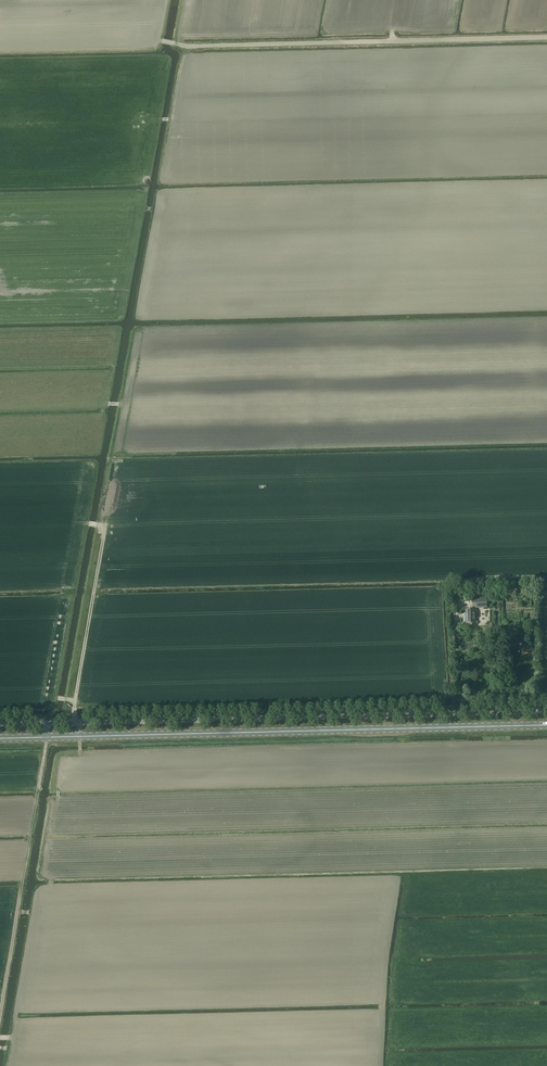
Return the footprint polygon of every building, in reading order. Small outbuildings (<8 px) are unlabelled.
[(463,614),(462,614),(463,617),(463,623),(466,622),(467,624),(476,623),(476,618),(477,618),(477,610),(477,608),(487,608),(487,600),(473,600),(473,608),(474,610),(466,610),(466,614),(463,614)]
